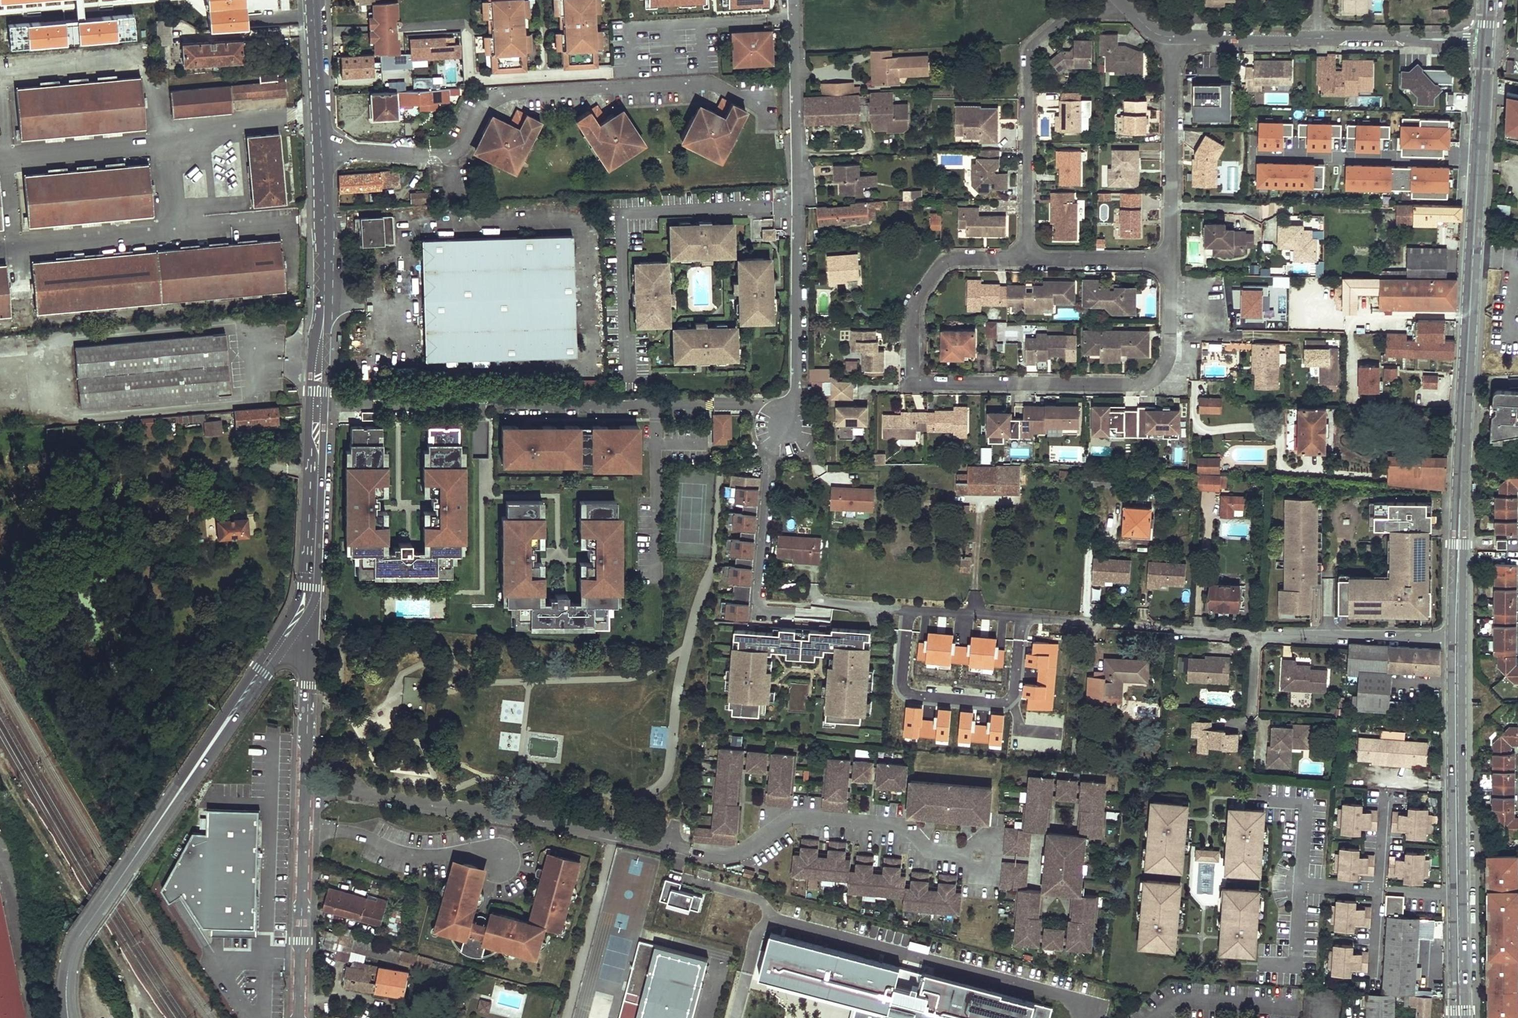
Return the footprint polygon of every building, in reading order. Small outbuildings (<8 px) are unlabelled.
[(5,13),(8,50),(133,38),(131,2),(156,0),(0,0),(0,13),(5,13)] [(208,30),(245,27),(243,0),(206,0),(208,30)] [(492,18),(493,35),(489,35),(489,48),(490,48),(490,54),(491,54),(493,54),(494,66),(494,71),(524,69),(523,53),(525,52),(525,46),(526,46),(525,33),(522,33),(522,16),(524,16),(523,9),(525,9),(524,0),(486,0),(487,12),(489,12),(489,18),(492,18)] [(559,8),(560,8),(561,14),(563,14),(564,31),(560,32),(560,43),(562,43),(562,50),(563,50),(565,50),(565,63),(566,67),(595,66),(594,48),(596,48),(596,41),(598,41),(597,29),(593,30),(592,12),(594,12),(594,6),(596,6),(596,0),(558,0),(559,8)] [(1346,11),(1369,11),(1369,0),(1345,0),(1346,11)] [(375,4),(373,4),(373,13),(373,20),(370,20),(370,28),(394,27),(393,26),(393,20),(395,20),(393,2),(375,4)] [(1449,9),(1440,9),(1440,18),(1449,18),(1449,9)] [(373,20),(373,13),(367,14),(369,48),(375,48),(375,42),(371,42),(371,34),(394,33),(394,34),(399,33),(399,26),(393,26),(394,27),(370,28),(370,20),(373,20)] [(156,45),(170,44),(168,20),(155,21),(156,45)] [(736,33),(736,39),(733,39),(734,65),(771,63),(770,37),(766,37),(766,32),(754,32),(754,35),(748,35),(748,33),(736,33)] [(371,42),(375,42),(375,48),(376,57),(381,56),(384,56),(397,56),(396,41),(394,41),(394,33),(371,34),(371,42)] [(1101,34),(1100,55),(1108,55),(1108,70),(1116,70),(1116,74),(1143,74),(1144,51),(1127,50),(1127,47),(1118,46),(1118,34),(1101,34)] [(183,65),(242,61),(241,39),(181,43),(183,65)] [(411,55),(412,55),(445,53),(445,46),(445,39),(411,41),(411,55)] [(1092,42),(1075,41),(1074,49),(1074,53),(1069,53),(1061,53),(1048,63),(1059,75),(1065,69),(1065,68),(1066,65),(1074,65),(1074,66),(1075,66),(1092,67),(1092,42)] [(890,48),(870,49),(871,51),(872,84),(876,84),(875,57),(891,56),(890,50),(890,48)] [(1337,53),(1329,53),(1329,57),(1329,71),(1344,71),(1344,66),(1337,66),(1337,53)] [(875,57),(876,84),(891,83),(891,72),(909,72),(909,76),(928,74),(927,54),(891,56),(875,57)] [(374,61),(381,60),(381,56),(376,57),(341,58),(341,78),(374,77),(374,61)] [(1329,57),(1320,56),(1319,84),(1321,84),(1327,84),(1327,89),(1336,89),(1336,93),(1346,93),(1346,89),(1359,90),(1359,85),(1373,86),(1373,70),(1369,70),(1369,60),(1344,60),(1344,66),(1344,71),(1329,71),(1329,57)] [(1294,60),(1256,60),(1256,67),(1247,67),(1247,91),(1256,91),(1256,83),(1264,83),(1294,83),(1294,60)] [(1414,68),(1410,72),(1403,72),(1403,86),(1410,86),(1419,95),(1419,102),(1433,103),(1433,96),(1437,92),(1437,85),(1435,85),(1430,85),(1421,75),(1421,70),(1421,68),(1414,68)] [(1446,69),(1421,68),(1421,70),(1435,85),(1437,85),(1447,85),(1446,69)] [(1435,85),(1421,70),(1421,75),(1430,85),(1435,85)] [(254,83),(280,81),(279,72),(254,74),(254,83)] [(891,72),(891,83),(900,82),(900,77),(909,76),(909,72),(891,72)] [(444,88),(444,76),(425,76),(425,88),(444,88)] [(17,137),(142,127),(137,78),(13,88),(17,137)] [(281,96),(280,81),(254,83),(167,90),(169,114),(228,109),(228,100),(281,96)] [(1231,83),(1194,82),(1193,119),(1230,120),(1231,83)] [(852,83),(822,84),(822,94),(853,93),(852,83)] [(1327,84),(1321,84),(1321,93),(1336,93),(1336,89),(1327,89),(1327,84)] [(448,89),(403,92),(404,109),(412,109),(412,105),(420,105),(437,104),(449,103),(448,89)] [(892,90),(869,92),(871,120),(887,119),(888,130),(903,130),(909,125),(908,101),(893,101),(892,90)] [(373,121),(398,120),(397,110),(404,109),(403,92),(371,94),(373,121)] [(863,92),(862,95),(860,95),(862,120),(871,120),(869,92),(863,92)] [(1082,92),(1062,92),(1062,101),(1082,101),(1082,92)] [(806,124),(862,120),(860,95),(805,97),(806,124)] [(726,98),(724,96),(716,111),(726,115),(730,109),(723,105),(726,98)] [(709,111),(700,106),(692,122),(690,122),(682,136),(687,139),(686,142),(693,146),(695,142),(708,149),(707,152),(720,159),(727,146),(740,122),(747,109),(726,98),(723,105),(730,109),(726,115),(716,111),(715,110),(714,114),(709,111)] [(1147,101),(1126,100),(1125,116),(1125,133),(1147,133),(1147,101)] [(1062,101),(1061,101),(1061,116),(1061,132),(1082,132),(1082,118),(1092,118),(1092,101),(1082,101),(1062,101)] [(607,118),(598,105),(595,106),(600,113),(593,117),(598,124),(607,118)] [(595,106),(576,119),(584,132),(599,154),(607,167),(620,159),(618,156),(629,148),(631,151),(645,142),(634,126),(633,126),(624,112),(614,118),(610,121),(608,117),(607,118),(598,124),(593,117),(600,113),(595,106)] [(982,106),(957,106),(957,122),(965,122),(965,134),(965,137),(981,137),(981,142),(999,142),(999,125),(996,125),(996,119),(999,119),(999,108),(982,108),(982,106)] [(516,118),(520,111),(517,109),(510,124),(520,129),(524,122),(516,118)] [(502,124),(491,118),(482,134),(484,134),(476,149),(481,153),(480,155),(488,159),(490,155),(502,162),(501,165),(514,172),(521,159),(534,135),(541,122),(520,111),(516,118),(524,122),(520,129),(510,124),(509,123),(507,127),(502,124)] [(1450,120),(1450,119),(1403,118),(1402,139),(1402,150),(1402,154),(1444,155),(1444,145),(1449,145),(1449,136),(1450,120)] [(740,122),(727,146),(730,148),(743,124),(740,122)] [(965,122),(957,122),(956,134),(965,134),(965,122)] [(1293,136),(1293,123),(1275,123),(1269,123),(1260,123),(1260,148),(1282,148),(1283,135),(1293,136)] [(1341,137),(1342,124),(1321,124),(1314,124),(1300,123),(1299,136),(1309,136),(1309,148),(1331,149),(1331,136),(1341,137)] [(1390,138),(1390,125),(1369,125),(1363,124),(1347,124),(1347,137),(1357,137),(1357,149),(1379,150),(1380,137),(1390,138)] [(599,154),(584,132),(581,133),(596,155),(599,154)] [(1225,145),(1208,134),(1197,152),(1197,158),(1199,158),(1199,165),(1195,168),(1194,184),(1211,185),(1211,175),(1218,176),(1218,157),(1225,145)] [(534,135),(521,159),(524,160),(536,137),(534,135)] [(252,207),(281,204),(276,137),(246,140),(252,207)] [(695,142),(693,146),(706,153),(707,152),(708,149),(695,142)] [(618,156),(620,159),(631,152),(631,151),(629,148),(618,156)] [(1000,150),(981,149),(981,158),(978,158),(978,163),(974,163),(973,184),(981,192),(988,192),(992,188),(1008,188),(1008,174),(999,173),(997,173),(994,171),(1000,165),(1000,150)] [(1082,151),(1061,151),(1061,169),(1061,186),(1082,186),(1082,151)] [(1139,151),(1114,151),(1114,169),(1110,168),(1110,186),(1134,186),(1133,169),(1139,169),(1139,151)] [(490,155),(488,159),(500,166),(501,165),(502,162),(490,155)] [(1324,187),(1325,164),(1259,163),(1259,186),(1324,187)] [(25,225),(150,213),(145,164),(21,175),(25,225)] [(861,164),(836,165),(837,182),(843,182),(847,182),(847,186),(843,186),(843,196),(865,195),(865,187),(871,187),(871,176),(859,176),(859,173),(861,173),(861,164)] [(1449,168),(1449,167),(1348,165),(1348,187),(1412,189),(1412,196),(1448,197),(1448,186),(1449,168)] [(391,172),(381,172),(381,174),(382,190),(399,189),(398,174),(391,172)] [(381,174),(339,177),(339,183),(339,191),(382,190),(381,174)] [(921,199),(921,190),(906,191),(907,199),(921,199)] [(1079,202),(1075,202),(1075,192),(1054,192),(1054,210),(1057,210),(1057,224),(1057,240),(1079,240),(1079,202)] [(430,204),(430,194),(413,196),(412,205),(430,204)] [(914,200),(901,201),(901,208),(914,208),(914,200)] [(877,219),(876,206),(874,206),(874,201),(868,202),(869,219),(877,219)] [(1144,220),(1144,201),(1124,201),(1124,237),(1144,237),(1144,225),(1142,225),(1142,220),(1144,220)] [(827,207),(827,206),(818,207),(821,224),(869,219),(868,202),(851,203),(851,205),(827,207)] [(1438,223),(1438,217),(1462,218),(1463,205),(1398,203),(1398,221),(1438,223)] [(1512,204),(1496,203),(1495,220),(1510,222),(1512,204)] [(1008,216),(981,216),(981,208),(960,208),(960,217),(968,217),(968,229),(968,236),(985,236),(985,234),(990,234),(990,236),(1008,236),(1008,216)] [(932,230),(943,230),(942,215),(932,215),(932,230)] [(391,219),(361,219),(362,246),(392,246),(391,219)] [(1235,227),(1226,227),(1226,225),(1226,222),(1207,222),(1207,244),(1216,245),(1224,245),(1224,251),(1235,251),(1241,251),(1241,246),(1247,246),(1247,245),(1247,232),(1247,230),(1235,230),(1235,227)] [(687,226),(669,226),(670,256),(688,255),(691,257),(720,256),(720,253),(733,253),(732,226),(719,226),(719,223),(710,223),(709,223),(709,227),(698,227),(698,224),(690,224),(687,226)] [(1314,232),(1305,232),(1305,229),(1305,224),(1281,224),(1280,246),(1296,247),(1296,250),(1304,250),(1304,260),(1318,260),(1318,238),(1313,238),(1314,232)] [(763,230),(764,239),(774,239),(774,230),(763,230)] [(573,239),(422,246),(426,364),(577,359),(573,239)] [(157,301),(282,291),(279,243),(154,253),(157,301)] [(1224,251),(1224,245),(1216,245),(1216,254),(1235,254),(1235,251),(1224,251)] [(1446,249),(1409,248),(1409,274),(1446,275),(1446,249)] [(33,311),(155,301),(151,254),(29,264),(33,311)] [(860,256),(829,257),(831,286),(840,286),(839,284),(839,281),(849,280),(862,280),(860,256)] [(741,323),(770,322),(769,303),(771,300),(771,292),(767,293),(767,282),(771,281),(771,280),(770,271),(767,271),(767,258),(740,259),(741,272),(737,272),(738,301),(740,304),(741,323)] [(665,261),(635,262),(636,280),(634,284),(634,291),(638,291),(638,302),(635,302),(635,303),(635,313),(638,312),(639,326),(665,325),(665,312),(668,312),(667,283),(665,279),(665,261)] [(1382,292),(1381,307),(1457,308),(1458,277),(1344,277),(1344,309),(1357,310),(1358,292),(1382,292)] [(1104,281),(1085,280),(1085,305),(1108,306),(1120,313),(1128,306),(1142,306),(1142,289),(1123,289),(1123,291),(1116,291),(1116,288),(1104,288),(1104,284),(1104,281)] [(984,285),(969,285),(969,305),(984,305),(1010,305),(1010,288),(1003,288),(1003,285),(984,285)] [(1027,286),(1010,286),(1010,288),(1010,305),(1017,305),(1017,313),(1027,313),(1027,293),(1027,286)] [(1076,286),(1046,286),(1046,290),(1036,290),(1036,293),(1030,293),(1030,306),(1036,306),(1036,313),(1046,313),(1046,308),(1056,308),(1056,303),(1076,303),(1076,286)] [(1243,289),(1242,317),(1262,318),(1263,290),(1243,289)] [(1036,306),(1030,306),(1030,293),(1027,293),(1027,313),(1036,313),(1036,306)] [(1446,320),(1418,319),(1418,335),(1417,339),(1446,339),(1446,320)] [(989,337),(1000,337),(1000,322),(989,322),(989,337)] [(685,331),(672,331),(673,358),(686,357),(686,361),(696,361),(697,361),(696,357),(707,356),(707,360),(715,360),(718,358),(736,358),(736,328),(717,328),(714,327),(685,328),(685,331)] [(77,404),(227,393),(223,329),(72,343),(77,404)] [(1097,330),(1086,330),(1086,349),(1091,349),(1091,354),(1103,354),(1122,354),(1122,350),(1130,350),(1130,354),(1130,356),(1150,356),(1150,331),(1112,330),(1112,336),(1097,336),(1097,330)] [(878,331),(854,331),(854,341),(859,341),(859,352),(864,352),(864,371),(886,371),(887,352),(881,351),(878,351),(878,345),(881,345),(881,341),(878,341),(878,331)] [(978,331),(945,331),(945,359),(967,359),(967,354),(972,354),(978,354),(978,331)] [(1407,333),(1387,333),(1387,353),(1455,356),(1456,339),(1446,339),(1417,339),(1407,339),(1407,334),(1407,333)] [(1049,335),(1048,335),(1048,338),(1039,338),(1028,338),(1028,364),(1038,364),(1039,360),(1050,360),(1050,355),(1053,355),(1069,355),(1069,345),(1069,335),(1049,335)] [(1327,340),(1309,340),(1308,363),(1323,363),(1322,382),(1327,383),(1338,383),(1339,383),(1340,349),(1326,349),(1327,340)] [(1280,388),(1281,343),(1255,342),(1255,352),(1259,352),(1259,370),(1258,388),(1280,388)] [(1380,365),(1358,365),(1358,393),(1380,393),(1380,365)] [(831,380),(831,368),(812,368),(812,380),(831,380)] [(1397,368),(1388,368),(1387,379),(1397,379),(1397,368)] [(1445,376),(1426,375),(1426,386),(1445,386),(1445,376)] [(823,393),(823,382),(814,382),(814,393),(823,393)] [(846,390),(846,382),(834,382),(834,393),(834,395),(841,395),(841,400),(856,400),(856,390),(846,390)] [(1499,392),(1498,392),(1497,392),(1497,393),(1496,393),(1495,394),(1494,395),(1494,396),(1494,397),(1494,409),(1497,409),(1497,423),(1493,423),(1493,441),(1517,436),(1517,392),(1499,392)] [(1221,412),(1221,396),(1201,397),(1201,412),(1221,412)] [(1014,419),(1014,414),(992,414),(992,442),(1008,442),(1008,433),(1014,433),(1014,438),(1023,438),(1023,433),(1036,433),(1036,426),(1036,406),(1027,406),(1027,419),(1014,419)] [(1058,410),(1058,406),(1049,406),(1049,410),(1036,410),(1036,406),(1036,426),(1050,426),(1065,426),(1065,433),(1081,433),(1081,406),(1065,406),(1065,410),(1058,410)] [(1112,410),(1112,406),(1097,406),(1096,433),(1112,433),(1112,426),(1120,426),(1120,430),(1141,430),(1141,410),(1112,410)] [(235,426),(276,423),(275,407),(233,411),(235,426)] [(1159,410),(1159,407),(1141,407),(1141,410),(1141,430),(1141,436),(1151,437),(1151,431),(1167,431),(1166,437),(1182,437),(1182,410),(1173,410),(1173,407),(1167,407),(1167,410),(1159,410)] [(1328,407),(1301,407),(1302,451),(1328,451),(1328,407)] [(869,409),(841,408),(841,424),(842,424),(842,429),(841,429),(840,439),(856,439),(856,424),(869,425),(869,409)] [(376,412),(361,411),(361,420),(376,420),(376,412)] [(904,417),(886,417),(886,440),(918,440),(918,432),(931,432),(931,433),(956,433),(970,433),(970,412),(956,412),(938,412),(938,414),(918,413),(918,417),(904,417)] [(204,413),(189,414),(190,421),(190,422),(201,421),(205,421),(204,413)] [(189,414),(177,415),(178,422),(190,421),(189,414)] [(730,414),(710,414),(711,443),(730,443),(730,414)] [(205,421),(201,421),(202,435),(219,433),(217,420),(205,421)] [(363,424),(352,424),(352,441),(351,441),(351,448),(351,463),(346,463),(346,478),(351,478),(351,494),(346,494),(346,508),(350,508),(350,524),(346,523),(346,538),(350,538),(350,552),(354,552),(358,552),(358,561),(358,575),(375,575),(375,571),(435,571),(435,575),(452,575),(452,562),(452,552),(456,552),(459,552),(459,539),(464,539),(464,524),(460,524),(460,508),(464,509),(464,494),(460,494),(460,479),(464,479),(464,464),(460,464),(460,449),(460,442),(459,442),(459,425),(448,425),(448,426),(444,426),(444,425),(428,425),(428,433),(432,433),(432,441),(428,441),(428,449),(428,464),(424,464),(424,479),(428,479),(428,492),(435,492),(435,495),(432,495),(432,503),(435,504),(435,510),(428,510),(428,524),(424,524),(424,539),(428,539),(428,551),(417,551),(417,550),(411,550),(411,542),(399,541),(399,545),(393,545),(393,550),(388,550),(388,551),(382,551),(382,538),(386,538),(386,524),(382,524),(382,510),(375,510),(375,503),(378,503),(378,495),(375,495),(375,492),(382,492),(382,478),(386,478),(386,463),(382,463),(382,448),(382,441),(379,441),(379,432),(382,432),(382,424),(367,424),(367,426),(363,425),(363,424)] [(518,425),(503,425),(503,442),(505,442),(505,446),(503,446),(503,463),(518,463),(518,458),(543,458),(542,463),(556,463),(556,458),(565,458),(565,463),(579,463),(593,463),(593,461),(606,461),(606,468),(639,468),(639,460),(634,460),(634,446),(639,446),(639,425),(620,425),(620,430),(600,430),(600,425),(592,425),(592,430),(580,430),(580,425),(565,425),(565,431),(556,430),(556,425),(543,425),(543,430),(518,430),(518,425)] [(44,438),(61,436),(60,426),(44,427),(44,438)] [(991,446),(981,446),(981,463),(991,463),(991,446)] [(1448,473),(1449,456),(1390,456),(1389,483),(1447,488),(1448,473)] [(1221,458),(1200,457),(1200,471),(1221,471),(1221,458)] [(996,467),(969,467),(968,468),(968,476),(958,476),(958,492),(1020,493),(1021,466),(996,465),(996,467)] [(1502,482),(1502,490),(1496,490),(1496,533),(1517,532),(1517,487),(1517,468),(1502,482)] [(760,478),(733,475),(732,486),(759,489),(760,478)] [(1221,476),(1199,475),(1198,489),(1221,490),(1221,476)] [(737,497),(745,498),(744,503),(758,504),(759,489),(732,486),(731,497),(737,497)] [(873,511),(874,487),(830,486),(830,509),(873,511)] [(1245,497),(1223,496),(1222,516),(1234,517),(1234,508),(1245,509),(1245,497)] [(1312,583),(1315,583),(1315,561),(1315,547),(1315,530),(1315,518),(1315,501),(1315,499),(1285,499),(1285,508),(1283,508),(1283,512),(1284,512),(1285,512),(1285,509),(1290,509),(1290,514),(1287,514),(1287,530),(1290,530),(1290,543),(1287,543),(1287,561),(1290,561),(1290,573),(1287,573),(1287,583),(1312,583)] [(538,500),(507,500),(506,515),(502,515),(502,524),(506,523),(506,545),(502,545),(502,560),(506,561),(506,582),(502,582),(502,590),(506,590),(506,604),(510,604),(514,604),(514,613),(514,627),(531,627),(531,623),(537,623),(584,623),(591,623),(591,627),(608,627),(608,614),(608,604),(612,604),(616,604),(615,591),(620,591),(620,583),(616,583),(616,561),(620,561),(620,546),(616,546),(616,524),(620,524),(620,516),(616,516),(616,500),(584,500),(584,515),(580,516),(579,530),(584,530),(584,544),(591,544),(591,547),(588,547),(587,555),(591,555),(591,562),(584,562),(584,576),(579,576),(579,590),(584,590),(583,603),(573,603),(573,602),(567,601),(567,593),(555,593),(555,597),(549,597),(549,603),(537,603),(538,590),(542,590),(542,576),(538,576),(538,562),(531,562),(531,555),(534,555),(534,547),(531,547),(531,544),(538,544),(538,530),(542,530),(542,515),(538,515),(538,500)] [(1350,579),(1340,579),(1339,613),(1354,613),(1364,613),(1375,613),(1396,613),(1396,615),(1422,615),(1422,613),(1432,614),(1432,590),(1427,590),(1427,577),(1427,561),(1427,538),(1427,530),(1432,530),(1432,527),(1433,517),(1433,503),(1375,503),(1375,530),(1394,530),(1394,539),(1393,561),(1393,568),(1393,575),(1393,580),(1376,579),(1376,578),(1350,577),(1350,579)] [(758,507),(744,506),(743,514),(730,513),(729,523),(735,523),(742,524),(742,529),(756,530),(758,507)] [(1152,508),(1125,506),(1123,532),(1134,532),(1134,536),(1150,536),(1152,508)] [(1283,588),(1312,588),(1312,583),(1287,583),(1287,573),(1290,573),(1290,561),(1287,561),(1287,543),(1290,543),(1290,530),(1287,530),(1287,514),(1290,514),(1290,509),(1285,509),(1285,512),(1284,512),(1283,588)] [(216,539),(248,536),(246,516),(214,519),(216,539)] [(849,528),(865,529),(865,521),(849,520),(849,528)] [(756,533),(742,532),(741,540),(728,539),(727,549),(732,549),(740,550),(740,555),(754,556),(756,533)] [(826,540),(783,536),(781,556),(799,558),(815,559),(815,563),(823,564),(826,540)] [(1507,548),(1507,539),(1497,539),(1497,548),(1507,548)] [(1131,579),(1132,558),(1094,556),(1093,581),(1100,582),(1100,577),(1131,579)] [(754,560),(737,558),(736,566),(725,565),(725,575),(730,576),(738,577),(738,582),(752,583),(754,560)] [(1185,582),(1186,561),(1149,559),(1147,584),(1155,585),(1155,580),(1185,582)] [(972,562),(962,560),(960,570),(970,571),(972,562)] [(1516,664),(1517,564),(1495,563),(1496,654),(1499,654),(1499,664),(1515,683),(1517,683),(1517,664),(1516,664)] [(1388,575),(1376,574),(1376,578),(1376,579),(1393,580),(1393,575),(1393,568),(1388,568),(1388,575)] [(1212,585),(1210,609),(1219,610),(1231,610),(1238,610),(1240,586),(1225,586),(1225,582),(1222,582),(1222,585),(1212,585)] [(751,586),(735,585),(733,602),(723,601),(722,611),(727,612),(735,612),(735,617),(749,619),(751,586)] [(1092,587),(1091,600),(1100,601),(1101,588),(1092,587)] [(1283,588),(1281,588),(1281,611),(1312,611),(1312,588),(1283,588)] [(827,624),(821,624),(820,630),(819,653),(825,653),(825,648),(833,648),(833,644),(836,644),(836,647),(840,647),(840,641),(834,641),(834,640),(834,631),(827,630),(827,624)] [(779,650),(781,627),(774,626),(774,632),(773,642),(767,641),(766,651),(773,651),(773,649),(779,650)] [(781,627),(779,650),(788,651),(816,653),(819,653),(820,630),(811,629),(811,630),(810,636),(796,635),(796,629),(796,628),(781,627)] [(830,694),(828,719),(838,719),(863,721),(864,713),(867,713),(867,712),(868,699),(869,688),(870,668),(871,659),(866,659),(867,638),(872,638),(873,630),(834,627),(834,631),(834,640),(834,641),(840,641),(840,647),(836,647),(836,644),(833,644),(833,648),(838,649),(837,657),(837,666),(832,665),(831,685),(830,694)] [(732,688),(731,705),(734,705),(734,712),(760,714),(761,711),(761,699),(767,699),(769,700),(769,699),(770,689),(771,670),(766,669),(767,661),(768,652),(773,653),(773,651),(766,651),(767,641),(773,642),(774,632),(736,629),(735,638),(741,638),(739,659),(734,658),(733,668),(732,688)] [(1392,671),(1442,676),(1442,663),(1442,650),(1351,645),(1349,674),(1360,675),(1359,696),(1353,695),(1353,709),(1389,711),(1392,671)] [(1008,666),(1007,681),(1033,683),(1035,648),(1015,647),(1013,666),(1008,666)] [(1187,681),(1229,683),(1230,658),(1220,657),(1220,660),(1212,659),(1212,663),(1206,663),(1207,659),(1189,658),(1187,681)] [(1150,661),(1107,659),(1106,677),(1090,676),(1088,702),(1104,703),(1105,697),(1120,699),(1122,680),(1148,682),(1150,661)] [(1296,665),(1296,662),(1283,661),(1282,675),(1287,676),(1286,690),(1326,693),(1328,671),(1310,670),(1310,673),(1305,672),(1305,666),(1296,665)] [(812,680),(792,679),(792,684),(794,685),(792,687),(790,710),(810,711),(811,699),(809,695),(811,694),(812,680)] [(1406,702),(1390,701),(1390,711),(1406,712),(1406,702)] [(1210,730),(1210,723),(1192,722),(1191,737),(1198,737),(1198,752),(1208,752),(1208,746),(1223,747),(1223,749),(1236,749),(1237,734),(1224,733),(1224,731),(1210,730)] [(1305,732),(1305,725),(1292,725),(1292,728),(1287,727),(1273,727),(1272,746),(1269,746),(1268,766),(1287,767),(1288,747),(1292,747),(1292,743),(1310,744),(1311,732),(1305,732)] [(1505,725),(1491,748),(1492,806),(1496,807),(1497,816),(1512,831),(1517,831),(1517,817),(1515,817),(1515,753),(1511,754),(1512,745),(1517,745),(1517,725),(1505,725)] [(1161,748),(1162,736),(1154,735),(1153,748),(1161,748)] [(1359,737),(1357,759),(1372,760),(1384,761),(1383,764),(1400,765),(1401,762),(1412,763),(1427,764),(1429,742),(1359,737)] [(745,750),(724,748),(723,763),(722,777),(718,776),(717,788),(716,801),(719,801),(718,815),(717,830),(737,831),(739,817),(740,808),(740,803),(737,803),(738,790),(739,778),(742,779),(743,772),(743,768),(744,761),(745,756),(745,750)] [(768,752),(755,751),(755,755),(749,754),(749,756),(749,762),(748,768),(748,769),(766,771),(766,770),(767,762),(768,756),(768,752)] [(791,793),(794,755),(773,753),(773,757),(772,762),(771,770),(771,775),(770,783),(770,791),(791,793)] [(850,764),(851,760),(830,758),(826,796),(847,798),(848,790),(849,781),(849,776),(850,769),(850,764)] [(873,780),(874,762),(856,760),(855,764),(855,770),(854,778),(865,779),(873,780)] [(905,785),(907,765),(879,762),(877,783),(905,785)] [(1054,779),(1033,777),(1032,791),(1031,805),(1027,804),(1026,817),(1025,831),(1031,831),(1046,832),(1047,819),(1048,807),(1051,807),(1052,800),(1052,795),(1052,790),(1053,784),(1054,779)] [(990,817),(992,787),(911,780),(909,810),(918,810),(918,816),(918,817),(926,818),(926,811),(945,813),(945,818),(945,819),(953,820),(953,819),(953,814),(972,815),(971,820),(971,822),(979,822),(979,821),(980,816),(990,817)] [(1064,784),(1058,783),(1058,784),(1058,791),(1058,796),(1058,797),(1076,799),(1076,798),(1076,792),(1077,785),(1077,781),(1064,780),(1064,784)] [(1104,783),(1083,782),(1082,786),(1082,792),(1081,798),(1081,802),(1080,810),(1084,810),(1083,823),(1082,835),(1090,836),(1102,837),(1103,825),(1104,812),(1101,812),(1102,797),(1104,783)] [(770,791),(767,791),(766,803),(792,806),(793,793),(791,793),(770,791)] [(826,796),(823,796),(822,809),(849,811),(850,798),(847,798),(826,796)] [(1185,832),(1187,820),(1179,819),(1180,815),(1181,815),(1182,815),(1182,814),(1183,814),(1184,804),(1154,801),(1152,816),(1149,847),(1148,867),(1181,870),(1182,861),(1183,861),(1184,849),(1185,841),(1184,841),(1185,832)] [(1363,804),(1344,803),(1344,808),(1343,818),(1342,826),(1342,832),(1360,834),(1361,829),(1361,827),(1377,828),(1378,812),(1362,811),(1362,809),(1363,804)] [(1184,804),(1183,813),(1183,814),(1182,814),(1182,815),(1181,815),(1180,815),(1179,819),(1187,820),(1188,804),(1184,804)] [(1409,814),(1393,813),(1392,829),(1408,830),(1408,832),(1408,837),(1426,838),(1427,832),(1427,823),(1428,814),(1428,808),(1410,807),(1409,812),(1409,814)] [(223,809),(209,808),(208,833),(194,833),(163,888),(168,897),(180,889),(183,893),(204,927),(213,927),(257,929),(261,810),(223,809)] [(1262,853),(1264,825),(1263,825),(1264,810),(1234,808),(1233,817),(1234,818),(1234,819),(1235,819),(1235,820),(1236,820),(1237,820),(1237,823),(1230,823),(1227,872),(1234,872),(1234,869),(1244,869),(1244,873),(1260,874),(1261,862),(1260,862),(1260,853),(1262,853)] [(714,829),(696,827),(695,840),(737,844),(737,831),(717,830),(713,829),(714,829)] [(1021,830),(1006,829),(1004,853),(1029,855),(1031,831),(1025,831),(1021,830)] [(1049,833),(1048,849),(1060,850),(1060,846),(1064,847),(1065,839),(1069,840),(1072,843),(1087,844),(1090,844),(1090,836),(1082,835),(1078,835),(1049,833)] [(802,854),(795,854),(794,872),(808,873),(822,874),(835,876),(850,878),(851,870),(851,867),(851,859),(845,858),(846,842),(831,840),(830,854),(829,857),(823,856),(817,856),(818,853),(819,839),(803,838),(802,854)] [(1060,850),(1048,849),(1045,878),(1057,879),(1057,882),(1061,882),(1060,888),(1065,888),(1069,886),(1082,886),(1084,873),(1080,873),(1080,865),(1081,857),(1086,857),(1087,844),(1072,843),(1069,840),(1065,839),(1064,847),(1060,846),(1060,850)] [(1339,871),(1339,878),(1357,879),(1358,874),(1358,872),(1374,873),(1375,857),(1359,856),(1359,853),(1359,849),(1341,847),(1341,853),(1340,863),(1339,871)] [(1197,852),(1196,856),(1199,859),(1203,859),(1206,857),(1206,853),(1204,850),(1200,849),(1197,852)] [(1213,850),(1204,850),(1206,853),(1206,857),(1203,859),(1212,860),(1209,857),(1210,853),(1213,850)] [(1210,853),(1209,857),(1212,860),(1216,860),(1219,857),(1219,854),(1216,851),(1213,850),(1210,853)] [(1406,857),(1406,859),(1390,858),(1389,874),(1405,875),(1405,877),(1405,882),(1423,883),(1423,877),(1424,868),(1425,859),(1425,853),(1407,852),(1406,857)] [(558,856),(549,854),(547,862),(558,856)] [(851,870),(850,878),(850,881),(849,888),(863,890),(877,891),(891,892),(905,893),(906,887),(906,884),(907,875),(900,875),(902,858),(886,857),(885,870),(885,873),(879,873),(872,872),(873,869),(874,856),(858,854),(857,868),(857,871),(851,870)] [(1489,856),(1490,887),(1492,887),(1493,954),(1491,954),(1491,987),(1494,987),(1494,1017),(1517,1017),(1517,855),(1489,856)] [(446,895),(437,929),(465,937),(462,949),(465,952),(469,954),(470,951),(476,952),(475,955),(479,955),(483,955),(487,943),(538,957),(546,926),(561,930),(580,862),(558,856),(547,862),(545,869),(543,868),(541,877),(543,878),(531,922),(501,914),(491,920),(489,925),(485,924),(477,922),(472,921),(477,903),(483,883),(478,881),(481,871),(472,864),(459,865),(457,875),(452,874),(446,895)] [(1028,863),(1003,861),(1001,886),(1017,888),(1020,888),(1026,889),(1028,863)] [(755,871),(745,869),(744,874),(754,877),(755,871)] [(912,887),(906,887),(905,893),(905,897),(904,904),(918,905),(932,907),(946,908),(960,909),(962,892),(955,891),(956,875),(941,873),(940,886),(940,890),(934,889),(928,889),(928,886),(929,872),(914,871),(912,885),(912,887)] [(355,880),(379,888),(381,880),(356,873),(355,880)] [(1057,879),(1045,878),(1044,891),(1074,893),(1078,893),(1086,894),(1086,887),(1082,886),(1069,886),(1065,888),(1060,888),(1061,882),(1057,882),(1057,879)] [(1180,892),(1179,892),(1180,883),(1147,880),(1145,900),(1144,900),(1141,930),(1142,930),(1141,946),(1171,948),(1172,939),(1172,938),(1171,938),(1171,937),(1170,937),(1170,936),(1169,936),(1169,932),(1176,933),(1177,921),(1177,912),(1178,912),(1179,904),(1180,892)] [(380,901),(331,887),(325,908),(381,925),(389,901),(381,898),(380,901)] [(1026,889),(1020,888),(1019,901),(1018,914),(1022,914),(1020,928),(1019,942),(1039,945),(1039,940),(1040,933),(1042,916),(1038,916),(1040,903),(1041,890),(1026,889)] [(1259,902),(1259,890),(1227,888),(1227,900),(1225,900),(1222,936),(1229,937),(1229,940),(1228,940),(1227,940),(1226,941),(1226,942),(1225,942),(1225,943),(1225,952),(1255,954),(1255,939),(1256,939),(1258,911),(1256,910),(1257,901),(1259,902)] [(168,897),(171,901),(183,893),(180,889),(168,897)] [(1086,894),(1078,893),(1077,906),(1076,919),(1072,919),(1070,937),(1069,944),(1069,947),(1090,949),(1091,935),(1092,921),(1096,921),(1097,908),(1098,895),(1086,894)] [(1403,915),(1404,896),(1387,895),(1386,914),(1403,915)] [(1336,923),(1336,929),(1354,930),(1354,926),(1354,923),(1371,925),(1372,908),(1356,907),(1356,905),(1356,901),(1337,899),(1337,905),(1337,914),(1336,923)] [(788,901),(787,906),(799,909),(800,904),(788,901)] [(0,902),(0,1017),(23,1017),(0,902)] [(748,918),(697,905),(690,933),(741,946),(748,918)] [(799,920),(897,944),(901,929),(803,905),(799,920)] [(493,912),(491,920),(501,914),(493,912)] [(618,913),(614,924),(625,928),(629,918),(618,913)] [(478,916),(477,922),(485,924),(487,918),(483,915),(478,916)] [(1389,916),(1384,992),(1414,994),(1419,918),(1389,916)] [(359,930),(346,926),(343,936),(356,939),(359,930)] [(213,927),(212,935),(215,935),(257,936),(257,929),(213,927)] [(1053,931),(1046,930),(1046,934),(1045,941),(1045,945),(1064,947),(1064,943),(1064,936),(1065,929),(1053,928),(1053,931)] [(337,957),(350,960),(352,951),(356,939),(343,936),(329,932),(325,946),(338,950),(337,957)] [(915,1017),(1050,1017),(1052,1007),(774,932),(762,976),(915,1017)] [(642,941),(622,1017),(695,1017),(709,958),(642,941)] [(1333,974),(1351,975),(1352,970),(1352,968),(1368,969),(1369,953),(1353,952),(1353,950),(1353,945),(1335,944),(1334,950),(1334,959),(1333,968),(1333,974)] [(366,969),(348,966),(345,986),(376,991),(380,965),(367,963),(366,969)] [(410,971),(380,965),(376,991),(406,997),(410,971)] [(1381,993),(1375,993),(1375,996),(1375,1017),(1408,1017),(1408,1007),(1418,1008),(1418,1017),(1431,1017),(1432,997),(1381,993)] [(479,1010),(489,1012),(491,1003),(481,1000),(479,1010)] [(856,1009),(854,1017),(882,1017),(883,1016),(856,1009)]
